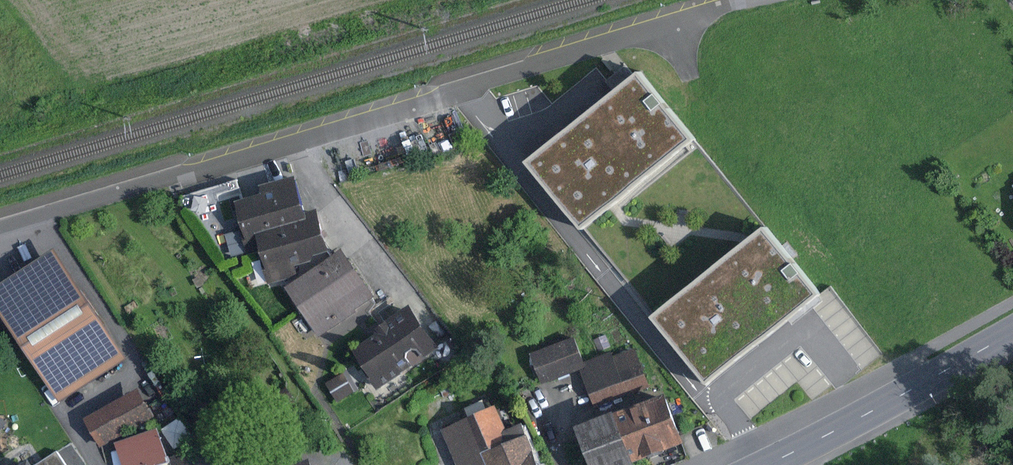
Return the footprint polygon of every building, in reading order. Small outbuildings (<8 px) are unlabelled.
[(639,69),(526,160),(582,228),(694,137),(639,69)] [(305,212),(296,176),(260,185),(263,194),(235,201),(243,229),(226,234),(232,257),(247,253),(248,255),(262,252),(257,233),(308,219),(305,212)] [(318,208),(305,212),(308,219),(257,233),(262,252),(265,265),(263,266),(268,285),(298,276),(295,266),(312,262),(314,255),(330,251),(318,208)] [(766,225),(653,316),(708,384),(789,319),(821,293),(766,225)] [(0,282),(0,300),(64,398),(133,353),(60,243),(0,282)] [(375,297),(343,249),(285,287),(319,338),(357,312),(356,310),(375,297)] [(213,278),(207,282),(212,290),(219,286),(213,278)] [(439,348),(410,306),(377,328),(377,335),(353,350),(365,368),(363,370),(377,391),(381,388),(389,400),(409,387),(400,374),(439,348)] [(584,362),(575,337),(531,354),(543,385),(580,371),(595,409),(650,388),(635,348),(614,356),(612,351),(584,362)] [(354,393),(343,374),(325,384),(337,403),(354,393)] [(160,413),(144,384),(89,415),(105,443),(160,413)] [(293,398),(287,388),(273,395),(279,406),(293,398)] [(615,412),(576,426),(591,464),(636,464),(635,462),(684,444),(682,436),(666,394),(616,413),(615,412)] [(446,426),(463,464),(547,464),(528,420),(512,427),(501,403),(493,406),(490,397),(470,405),(474,414),(446,426)] [(163,425),(120,439),(129,464),(157,464),(174,459),(163,425)] [(57,451),(35,464),(66,464),(57,451)] [(192,452),(178,457),(180,464),(197,464),(192,452)] [(313,457),(288,464),(315,464),(313,457)]
